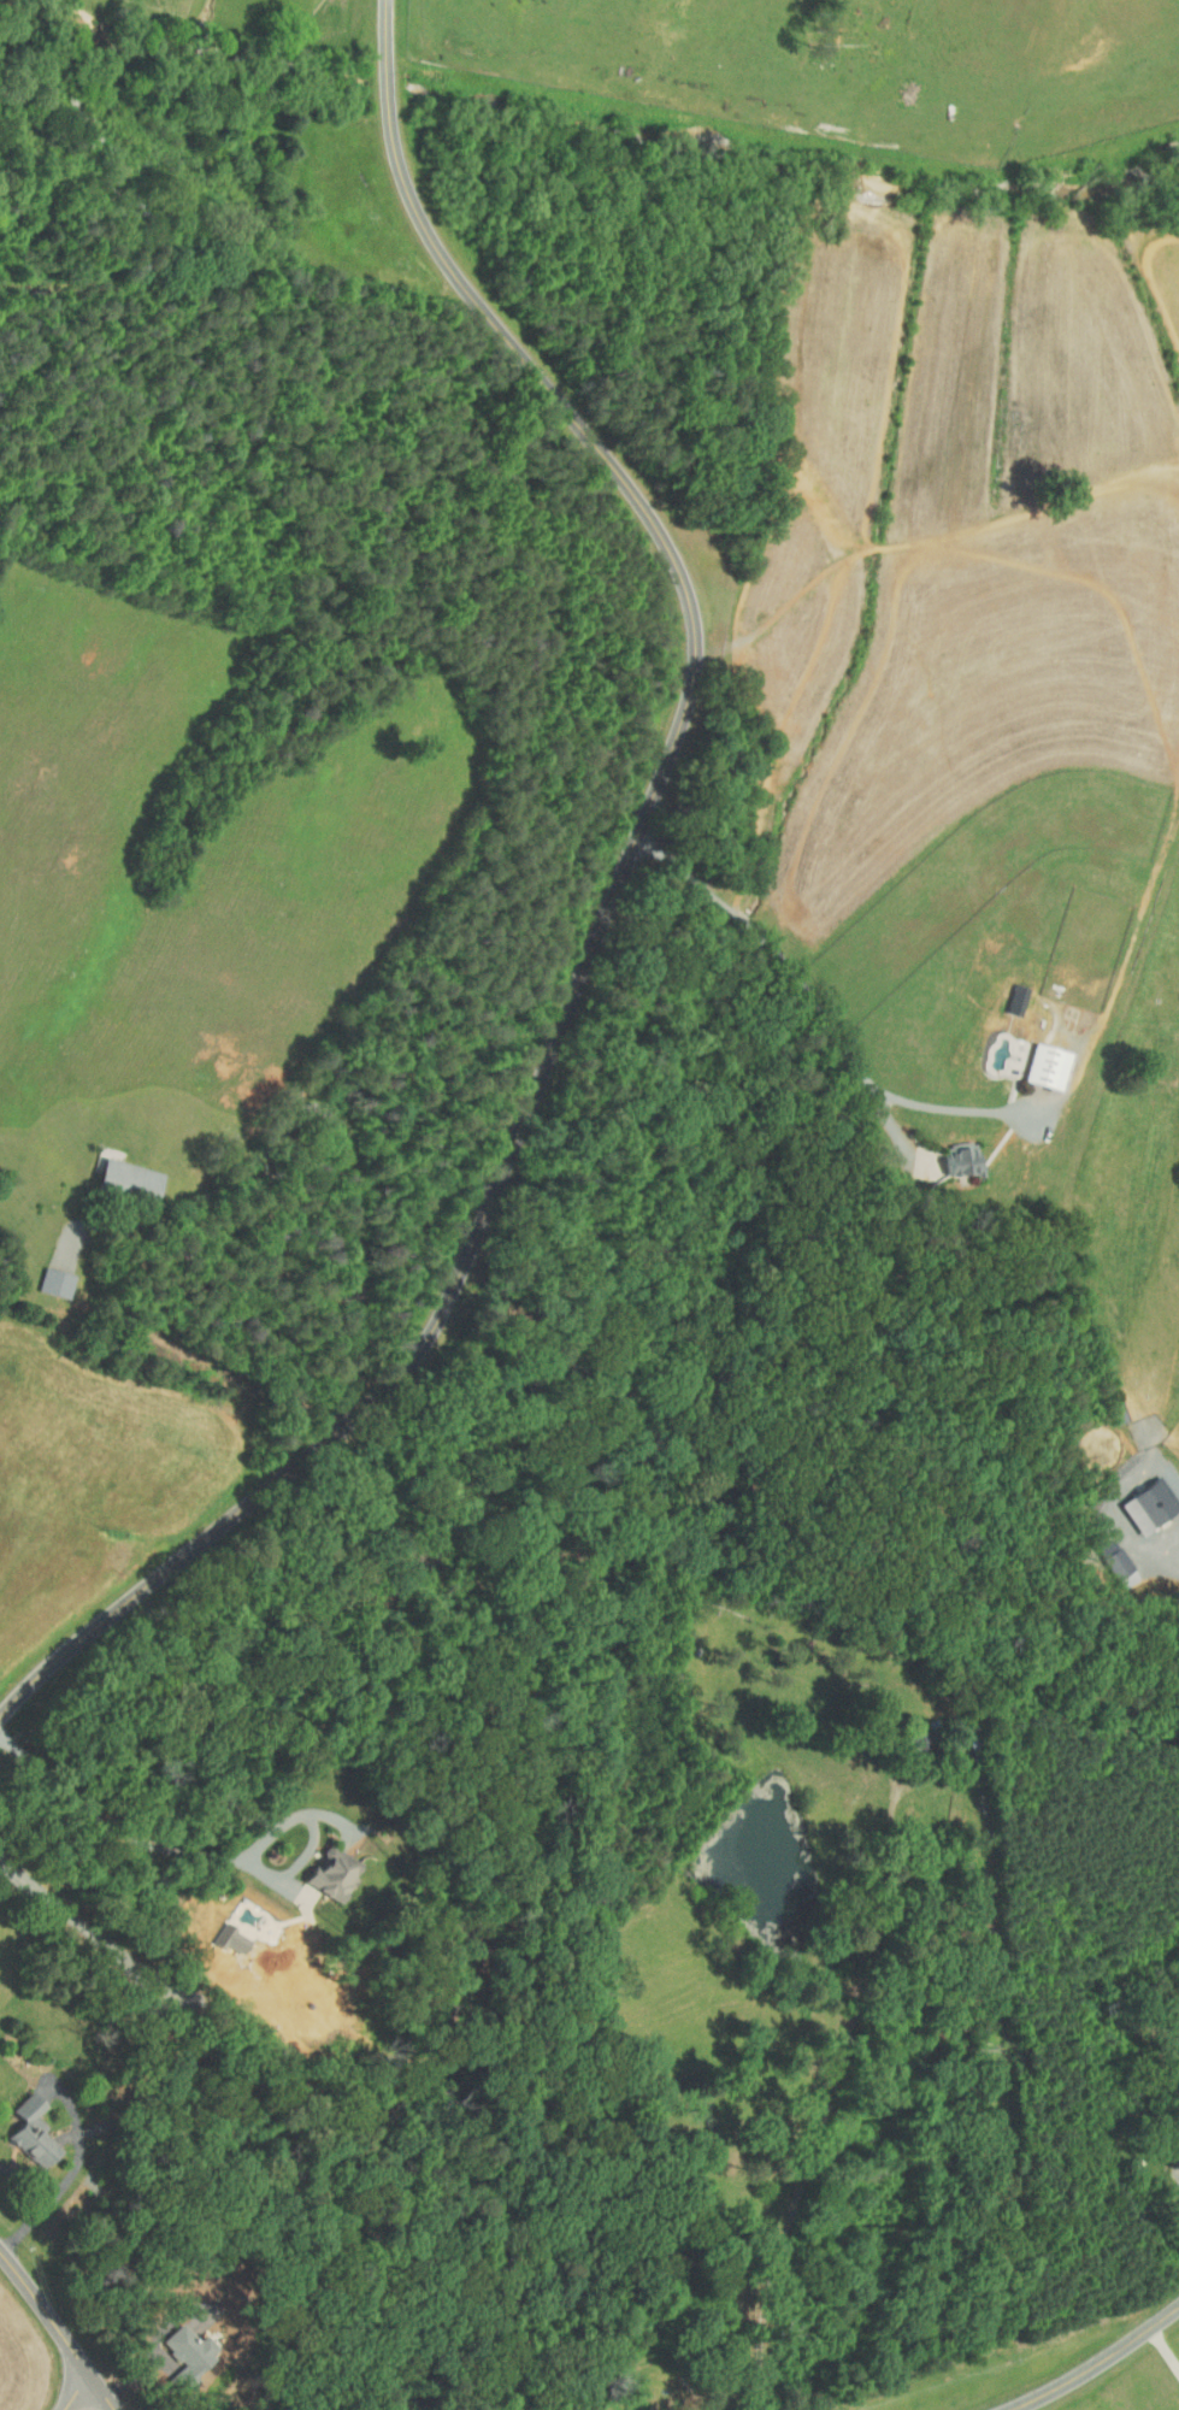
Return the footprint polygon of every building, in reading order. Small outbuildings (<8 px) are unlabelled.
[(1017,1033),(986,1027),(981,1054),(990,1055),(988,1067),(1010,1071),(1017,1033)] [(1052,1085),(1062,1047),(1023,1037),(1014,1075),(1052,1085)] [(972,1166),(966,1134),(933,1140),(939,1172),(972,1166)] [(151,1165),(92,1153),(86,1181),(145,1193),(151,1165)] [(27,1287),(58,1292),(62,1267),(31,1262),(27,1287)] [(1170,1505),(1151,1472),(1109,1496),(1128,1529),(1170,1505)] [(1112,1584),(1129,1573),(1101,1531),(1085,1542),(1112,1584)] [(293,1875),(328,1896),(350,1858),(318,1839),(306,1859),(303,1857),(293,1875)] [(232,1948),(241,1932),(214,1916),(202,1936),(213,1942),(216,1938),(232,1948)] [(30,2163),(49,2144),(31,2125),(36,2120),(25,2109),(35,2099),(20,2084),(1,2103),(12,2114),(0,2127),(0,2133),(30,2163)] [(1178,2216),(1178,2192),(1169,2197),(1178,2216)] [(187,2334),(170,2316),(149,2336),(171,2359),(159,2370),(170,2382),(210,2345),(193,2327),(187,2334)]
